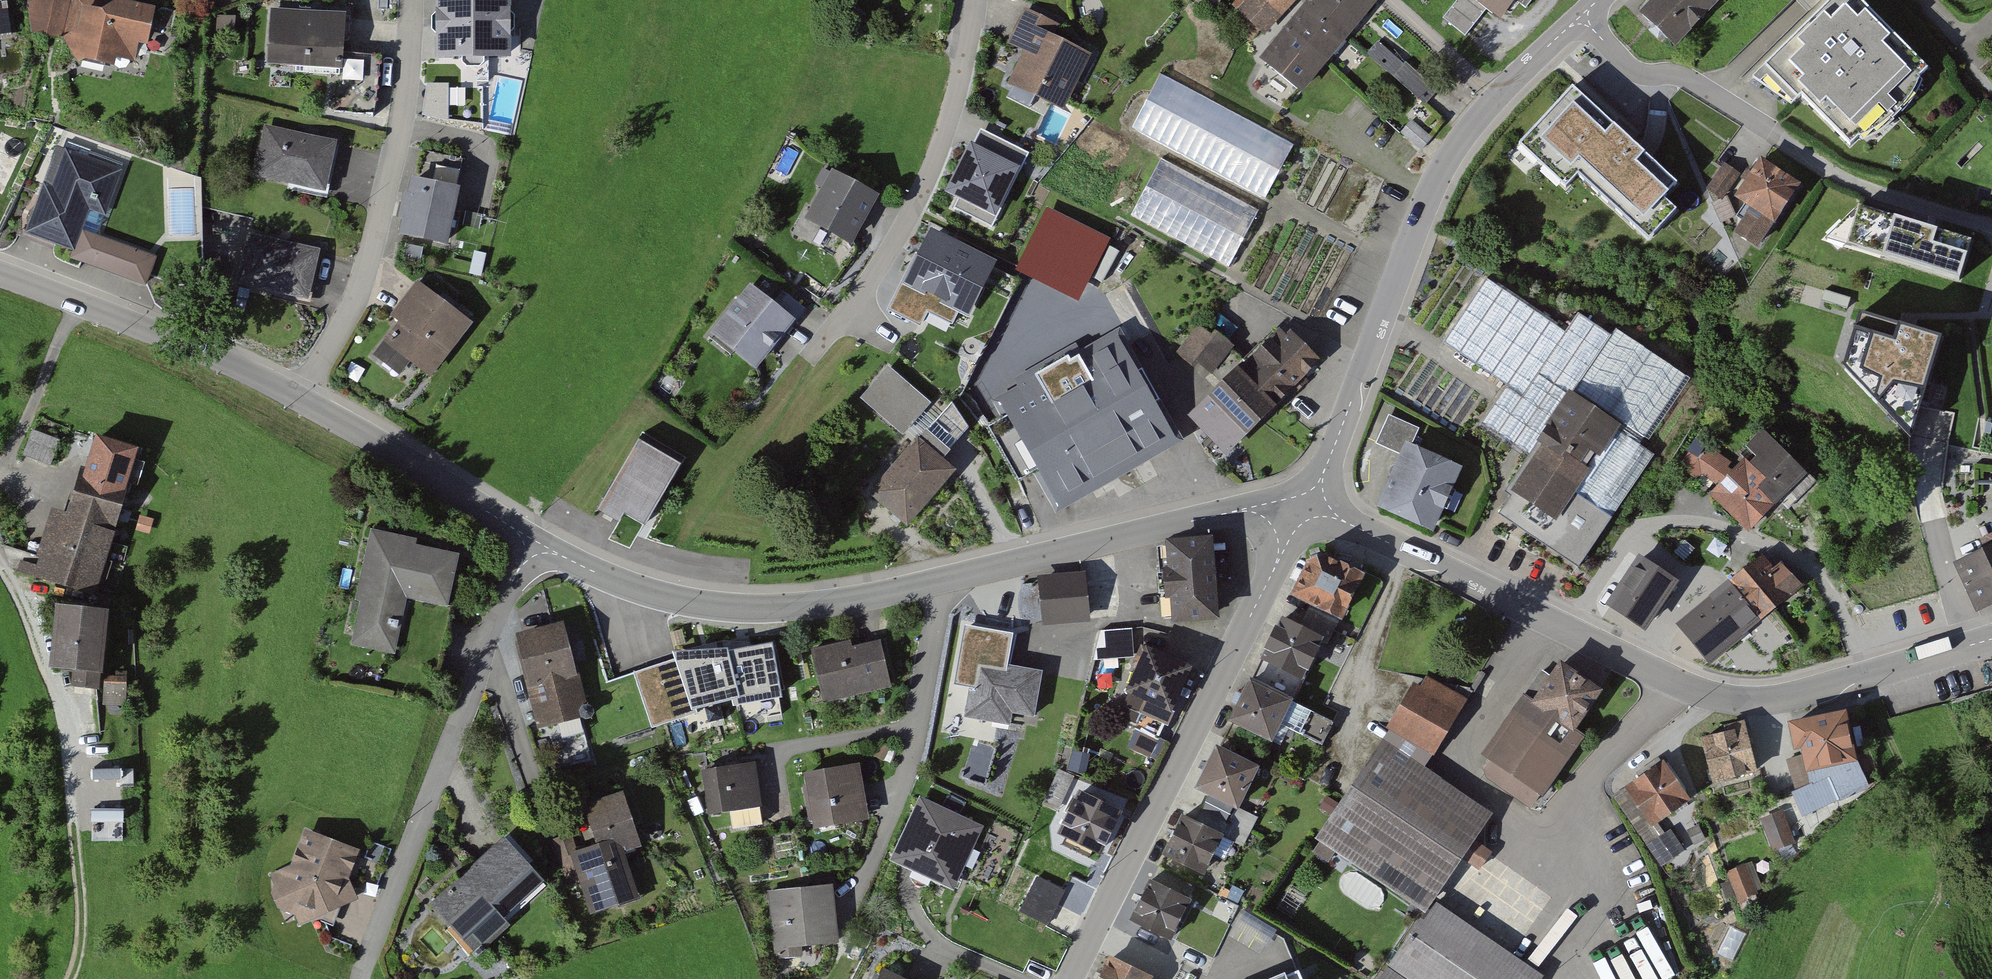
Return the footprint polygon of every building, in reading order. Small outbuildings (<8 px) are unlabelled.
[(13,39),(8,3),(2,4),(2,0),(0,0),(0,41),(13,39)] [(66,0),(32,0),(35,31),(61,37),(82,64),(118,69),(120,60),(138,64),(157,47),(164,12),(129,2),(110,15),(86,10),(86,4),(66,0)] [(439,63),(522,65),(524,0),(441,0),(439,63)] [(1215,14),(1226,0),(1197,0),(1215,14)] [(1234,12),(1264,41),(1303,0),(1245,0),(1234,12)] [(1379,0),(1319,0),(1267,61),(1306,94),(1384,4),(1379,0)] [(1515,26),(1536,0),(1482,0),(1515,26)] [(1650,10),(1678,38),(1715,0),(1659,0),(1650,10)] [(1770,63),(1849,145),(1927,69),(1859,0),(1834,0),(1770,63)] [(1066,28),(1029,10),(1010,47),(1027,56),(1013,84),(1070,113),(1096,60),(1060,41),(1066,28)] [(352,18),(273,14),(270,66),(349,70),(352,18)] [(1422,104),(1435,90),(1382,43),(1370,57),(1422,104)] [(1267,200),(1296,142),(1161,73),(1132,131),(1267,200)] [(1573,86),(1510,154),(1568,208),(1581,195),(1637,248),(1688,193),(1573,86)] [(341,146),(268,127),(256,176),(328,195),(341,146)] [(1020,168),(971,144),(949,191),(998,215),(1020,168)] [(56,188),(49,186),(31,236),(78,252),(92,212),(111,219),(129,168),(70,147),(56,188)] [(1263,214),(1165,162),(1134,220),(1232,272),(1263,214)] [(1809,187),(1770,162),(1744,202),(1757,210),(1741,235),(1767,252),(1809,187)] [(1741,178),(1727,167),(1707,194),(1721,204),(1741,178)] [(884,199),(836,171),(809,219),(857,246),(884,199)] [(468,193),(414,183),(403,240),(457,250),(468,193)] [(1108,241),(1048,210),(1017,269),(1078,300),(1108,241)] [(1893,211),(1862,322),(1919,340),(1923,324),(1991,341),(1991,238),(1893,211)] [(995,264),(927,231),(887,312),(918,327),(925,312),(953,326),(958,314),(968,319),(995,264)] [(326,251),(253,232),(240,284),(313,303),(319,278),(326,251)] [(1566,333),(1488,281),(1445,345),(1507,386),(1478,428),(1531,463),(1576,396),(1623,428),(1577,497),(1611,519),(1654,455),(1641,447),(1688,378),(1615,330),(1611,337),(1578,315),(1566,333)] [(475,327),(422,283),(410,297),(398,312),(405,318),(376,354),(403,376),(411,366),(430,382),(475,327)] [(775,304),(752,286),(714,335),(762,372),(808,312),(784,293),(775,304)] [(1200,323),(1177,355),(1210,380),(1234,348),(1200,323)] [(1290,326),(1201,412),(1236,448),(1325,361),(1290,326)] [(1012,404),(984,419),(1038,513),(1053,504),(1057,512),(1181,443),(1119,334),(1007,396),(1012,404)] [(937,405),(891,367),(864,399),(909,438),(937,405)] [(1623,428),(1576,396),(1531,463),(1511,494),(1497,515),(1578,569),(1611,519),(1577,497),(1623,428)] [(1418,429),(1388,416),(1376,443),(1391,450),(1401,454),(1378,507),(1434,531),(1439,522),(1461,470),(1410,448),(1418,429)] [(34,428),(25,457),(54,465),(62,436),(34,428)] [(1742,473),(1705,439),(1682,463),(1700,480),(1704,475),(1721,489),(1715,496),(1757,534),(1811,474),(1765,432),(1750,448),(1763,461),(1756,468),(1751,463),(1742,473)] [(686,467),(646,441),(601,512),(625,527),(632,516),(649,527),(686,467)] [(961,476),(922,441),(874,493),(914,529),(961,476)] [(138,469),(90,455),(73,514),(59,510),(42,569),(24,564),(21,572),(102,595),(138,469)] [(422,540),(379,531),(353,646),(401,657),(413,605),(451,613),(463,557),(421,548),(422,540)] [(1220,539),(1170,544),(1177,626),(1227,622),(1220,539)] [(1961,564),(1982,613),(1991,608),(1991,550),(1961,564)] [(1371,578),(1322,553),(1298,598),(1347,624),(1371,578)] [(1769,562),(1686,623),(1714,661),(1805,594),(1789,573),(1781,578),(1769,562)] [(1090,575),(1043,579),(1047,625),(1094,621),(1090,575)] [(113,615),(64,611),(58,673),(77,675),(75,689),(106,692),(113,615)] [(1327,640),(1285,619),(1265,658),(1307,679),(1327,640)] [(571,626),(521,638),(544,732),(594,720),(571,626)] [(1099,629),(1101,658),(1136,656),(1135,627),(1099,629)] [(1007,667),(1012,636),(965,628),(955,685),(970,688),(964,720),(1009,728),(1011,720),(1037,725),(1046,674),(1007,667)] [(858,644),(817,654),(831,709),(898,692),(887,647),(861,654),(858,644)] [(1203,673),(1152,650),(1127,705),(1178,728),(1203,673)] [(1566,664),(1539,703),(1531,697),(1488,758),(1497,764),(1489,775),(1534,807),(1543,795),(1548,799),(1589,741),(1581,736),(1610,694),(1566,664)] [(671,673),(642,682),(653,713),(682,703),(671,673)] [(1425,692),(1417,687),(1394,728),(1442,754),(1470,703),(1430,682),(1425,692)] [(1298,703),(1256,683),(1236,724),(1278,744),(1298,703)] [(1859,720),(1802,728),(1809,777),(1866,768),(1859,720)] [(1752,730),(1705,740),(1716,790),(1763,779),(1752,730)] [(1385,746),(1319,843),(1428,917),(1386,978),(1547,978),(1438,904),(1495,820),(1385,746)] [(1263,772),(1221,750),(1199,790),(1241,812),(1263,772)] [(1669,764),(1627,789),(1652,829),(1694,803),(1669,764)] [(760,768),(707,774),(712,814),(765,808),(760,768)] [(867,769),(811,775),(818,828),(873,821),(867,769)] [(1048,804),(1066,809),(1075,779),(1057,774),(1048,804)] [(1130,816),(1085,794),(1063,837),(1109,859),(1130,816)] [(575,833),(556,839),(571,891),(585,887),(594,916),(647,900),(635,857),(649,853),(632,797),(591,809),(603,849),(582,856),(575,833)] [(987,830),(922,800),(894,861),(959,891),(987,830)] [(1801,845),(1787,814),(1768,823),(1782,853),(1801,845)] [(1228,837),(1186,818),(1167,860),(1208,879),(1228,837)] [(296,871),(271,880),(290,926),(302,920),(307,930),(363,905),(354,883),(366,855),(313,834),(296,871)] [(511,836),(433,907),(475,953),(483,946),(487,951),(515,926),(507,917),(550,879),(511,836)] [(1191,899),(1153,880),(1134,919),(1172,938),(1191,899)] [(836,888),(773,895),(779,954),(842,948),(836,888)] [(1030,893),(1021,913),(1050,925),(1058,905),(1030,893)] [(1243,915),(1237,928),(1272,942),(1277,929),(1243,915)] [(1213,956),(1178,940),(1171,955),(1205,971),(1213,956)] [(1115,957),(1105,978),(1157,978),(1158,977),(1115,957)] [(1299,970),(1279,978),(1303,978),(1299,970)] [(885,971),(881,978),(904,978),(885,971)]
